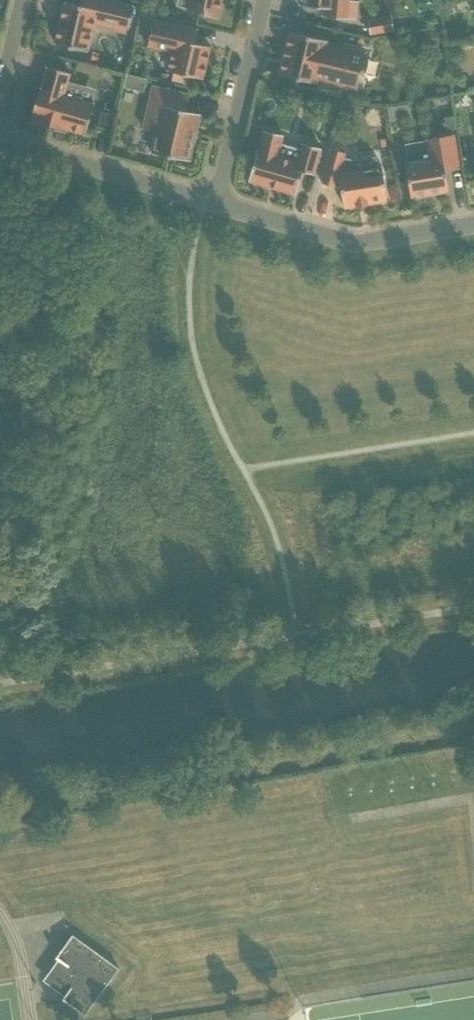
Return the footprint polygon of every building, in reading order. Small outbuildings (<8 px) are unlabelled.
[(87,51),(93,25),(109,28),(110,24),(128,28),(134,6),(110,0),(82,0),(81,5),(65,1),(55,43),(87,51)] [(217,17),(221,0),(190,0),(188,10),(217,17)] [(300,5),(324,7),(323,16),(356,19),(358,0),(355,0),(300,0),(300,5)] [(394,30),(392,16),(368,20),(370,34),(394,30)] [(203,78),(211,46),(195,42),(198,29),(154,18),(148,46),(172,52),(168,70),(174,72),(172,79),(188,83),(190,75),(203,78)] [(290,31),(290,33),(280,74),(317,83),(318,79),(357,88),(366,53),(326,44),(327,40),(290,31)] [(35,119),(34,123),(65,132),(66,128),(85,134),(94,103),(64,94),(69,78),(70,72),(47,66),(41,88),(40,88),(31,118),(35,119)] [(147,77),(127,72),(124,84),(143,90),(147,77)] [(190,161),(201,114),(186,110),(190,94),(153,85),(143,128),(156,131),(151,151),(190,161)] [(113,112),(101,110),(98,122),(111,125),(113,112)] [(314,174),(321,148),(303,142),(298,160),(278,155),(284,135),(266,129),(260,149),(258,149),(249,180),(296,194),(302,171),(314,174)] [(405,161),(411,197),(448,191),(445,171),(459,168),(454,134),(426,138),(428,153),(409,156),(409,161),(405,161)] [(382,165),(355,170),(353,160),(344,157),(346,152),(331,148),(321,183),(336,187),(336,185),(341,187),(344,207),(357,205),(357,207),(368,205),(367,204),(387,200),(382,165)] [(66,993),(62,998),(85,1014),(119,968),(72,934),(56,957),(61,960),(47,979),(66,993)]
